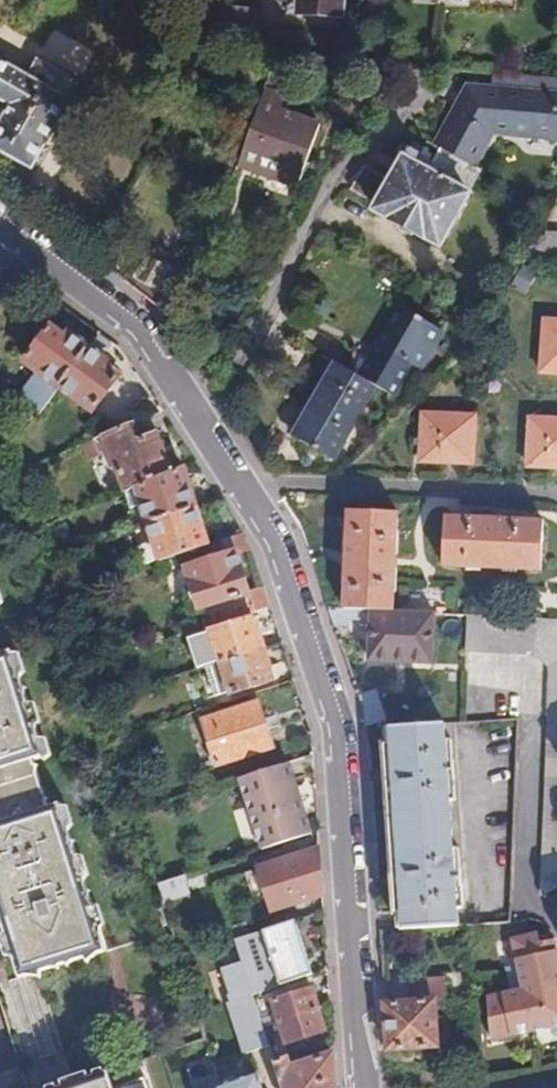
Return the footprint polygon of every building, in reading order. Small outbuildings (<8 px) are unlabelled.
[(272,8),(283,8),(283,15),(338,17),(340,0),(273,0),(272,8)] [(228,23),(253,37),(254,14),(229,14),(228,23)] [(71,101),(68,99),(78,82),(36,59),(26,76),(0,62),(0,98),(10,104),(0,121),(0,150),(33,168),(71,101)] [(370,210),(433,246),(463,192),(460,190),(471,171),(466,168),(486,130),(556,137),(556,135),(556,96),(556,89),(556,78),(491,71),(490,87),(480,86),(479,97),(461,95),(431,150),(423,145),(416,156),(394,143),(388,154),(398,159),(387,179),(359,164),(344,189),(372,205),(370,210)] [(318,161),(333,109),(273,93),(259,145),(318,161)] [(537,234),(521,263),(556,266),(556,235),(537,234)] [(160,288),(171,268),(151,256),(141,276),(160,288)] [(10,264),(0,272),(0,294),(12,293),(31,279),(10,264)] [(354,379),(329,365),(290,440),(328,461),(368,386),(388,398),(405,366),(414,370),(435,328),(393,306),(354,379)] [(541,322),(538,373),(556,374),(556,323),(541,322)] [(62,387),(90,348),(69,332),(65,338),(53,329),(28,363),(40,371),(21,398),(43,414),(62,387)] [(113,365),(90,348),(62,387),(95,412),(119,379),(109,370),(113,365)] [(290,440),(329,365),(322,360),(281,435),(290,440)] [(472,462),(475,416),(421,414),(419,459),(472,462)] [(532,418),(529,464),(556,465),(556,419),(532,418)] [(128,492),(137,488),(173,474),(157,433),(140,440),(133,423),(84,443),(90,460),(112,452),(128,492)] [(137,488),(151,526),(198,509),(184,470),(173,474),(137,488)] [(198,509),(151,526),(164,561),(211,546),(198,509)] [(345,607),(392,609),(396,514),(350,512),(345,607)] [(539,571),(542,520),(447,516),(445,566),(539,571)] [(241,536),(211,546),(219,572),(182,584),(189,603),(196,601),(205,629),(269,608),(263,589),(246,594),(234,557),(249,551),(241,536)] [(429,663),(432,611),(392,609),(345,607),(327,606),(334,626),(349,627),(350,621),(368,622),(367,661),(429,663)] [(465,613),(463,650),(532,654),(548,668),(540,895),(556,886),(556,618),(465,613)] [(222,667),(268,651),(263,638),(259,640),(251,620),(210,634),(222,667)] [(272,662),(268,651),(222,667),(207,672),(218,700),(231,695),(233,698),(274,684),(267,664),(272,662)] [(20,982),(105,953),(57,805),(46,809),(31,762),(42,758),(9,655),(0,658),(0,918),(20,982)] [(374,690),(357,696),(361,706),(363,723),(382,716),(374,690)] [(273,752),(257,706),(202,724),(217,770),(273,752)] [(395,914),(400,914),(400,932),(458,928),(456,911),(462,910),(449,723),(386,727),(388,747),(385,747),(395,914)] [(290,765),(241,781),(264,852),(313,836),(290,765)] [(324,897),(321,851),(258,871),(263,884),(272,914),(324,897)] [(263,884),(258,871),(245,875),(250,888),(263,884)] [(180,878),(155,886),(162,906),(187,899),(180,878)] [(296,923),(236,943),(253,995),(313,976),(296,923)] [(556,971),(556,953),(554,937),(536,940),(534,930),(510,934),(518,977),(521,994),(510,996),(488,1000),(489,1036),(556,1023),(556,987),(553,972),(556,971)] [(521,994),(518,977),(507,979),(510,996),(521,994)] [(415,1002),(385,1004),(387,1051),(438,1049),(435,1006),(445,1005),(444,978),(414,980),(415,1002)] [(275,1000),(281,1022),(320,1011),(314,988),(275,1000)] [(273,1076),(271,1068),(278,1065),(253,995),(225,1003),(242,1056),(211,1067),(218,1087),(258,1087),(256,1082),(273,1076)] [(320,1011),(281,1022),(287,1044),(326,1033),(320,1011)] [(273,1076),(278,1087),(335,1087),(333,1057),(291,1073),(287,1062),(278,1065),(271,1068),(273,1076)] [(115,1087),(155,1087),(145,1060),(128,1066),(133,1081),(115,1087)] [(107,1073),(65,1087),(113,1087),(107,1073)]
